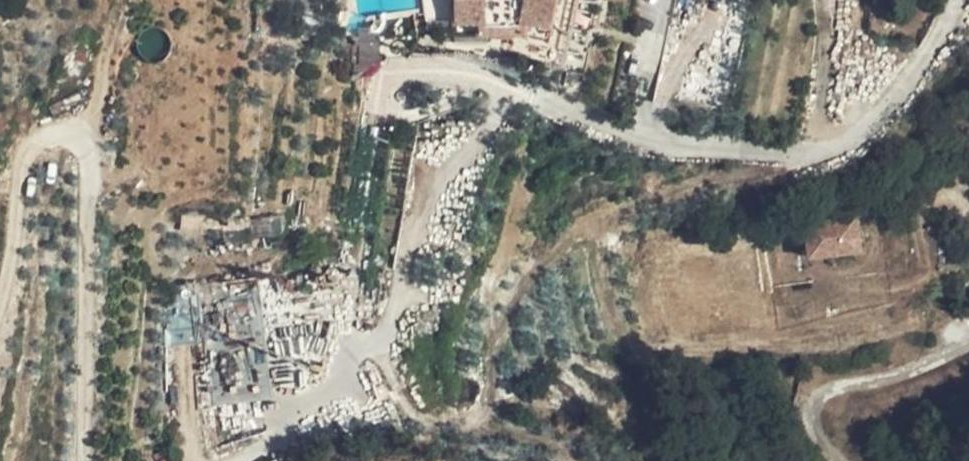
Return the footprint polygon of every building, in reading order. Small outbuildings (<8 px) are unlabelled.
[(520,36),(528,36),(530,25),(552,29),(558,0),(457,0),(457,22),(482,22),(482,36),(496,36),(497,31),(521,31),(520,36)] [(457,36),(482,36),(482,22),(457,22),(457,36)] [(550,40),(552,29),(530,25),(528,36),(550,40)] [(248,231),(248,216),(204,214),(203,228),(248,231)] [(862,215),(796,220),(799,259),(865,254),(862,215)]
